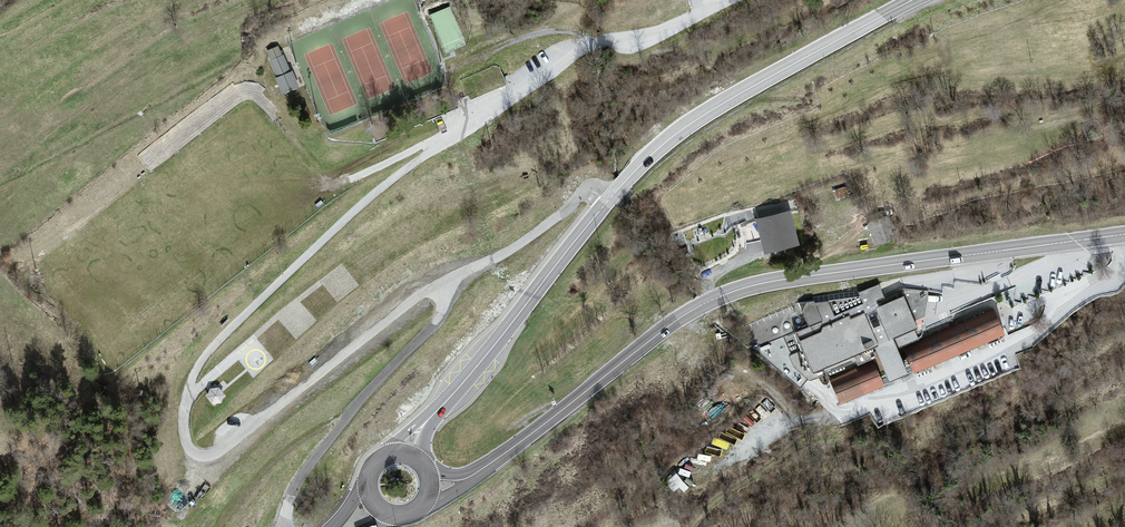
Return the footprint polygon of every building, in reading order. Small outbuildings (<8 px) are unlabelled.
[(430,11),(441,44),(463,37),(452,4),(430,11)] [(280,91),(297,86),(283,42),(267,47),(280,91)] [(787,212),(753,218),(760,248),(791,245),(787,212)] [(792,331),(806,372),(872,347),(885,379),(902,372),(890,340),(918,329),(903,298),(884,306),(878,286),(798,306),(807,326),(792,331)] [(903,351),(912,371),(1002,337),(991,313),(903,351)] [(871,367),(825,384),(835,402),(880,384),(871,367)]
